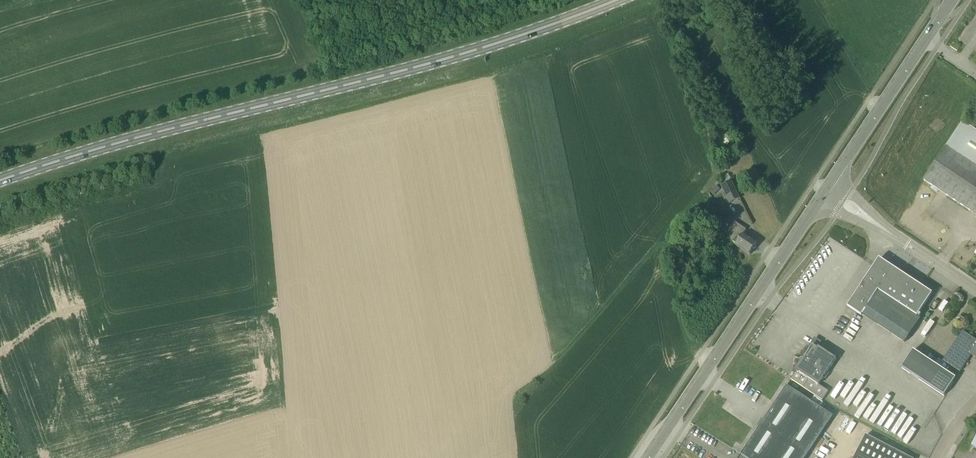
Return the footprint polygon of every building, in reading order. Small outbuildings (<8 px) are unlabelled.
[(975,214),(975,130),(963,122),(947,147),(925,180),(975,214)] [(730,204),(741,199),(732,180),(721,186),(730,204)] [(720,188),(717,185),(710,192),(713,195),(720,188)] [(758,243),(744,234),(747,229),(735,221),(728,232),(732,242),(751,254),(758,243)] [(880,261),(848,309),(863,319),(903,346),(919,320),(935,297),(880,261)] [(963,331),(943,360),(961,372),(972,355),(975,357),(975,340),(963,331)] [(813,347),(797,371),(791,380),(804,388),(824,401),(830,393),(819,386),(837,359),(819,347),(817,350),(813,347)] [(956,378),(914,350),(902,368),(945,396),(956,378)] [(787,386),(775,403),(768,415),(790,429),(814,445),(833,416),(787,386)] [(760,427),(782,441),(790,429),(768,415),(760,427)] [(758,430),(741,455),(746,457),(806,457),(782,441),(760,427),(758,430)] [(782,441),(806,457),(814,445),(790,429),(782,441)] [(908,456),(867,435),(856,455),(862,457),(911,457),(908,456)]
